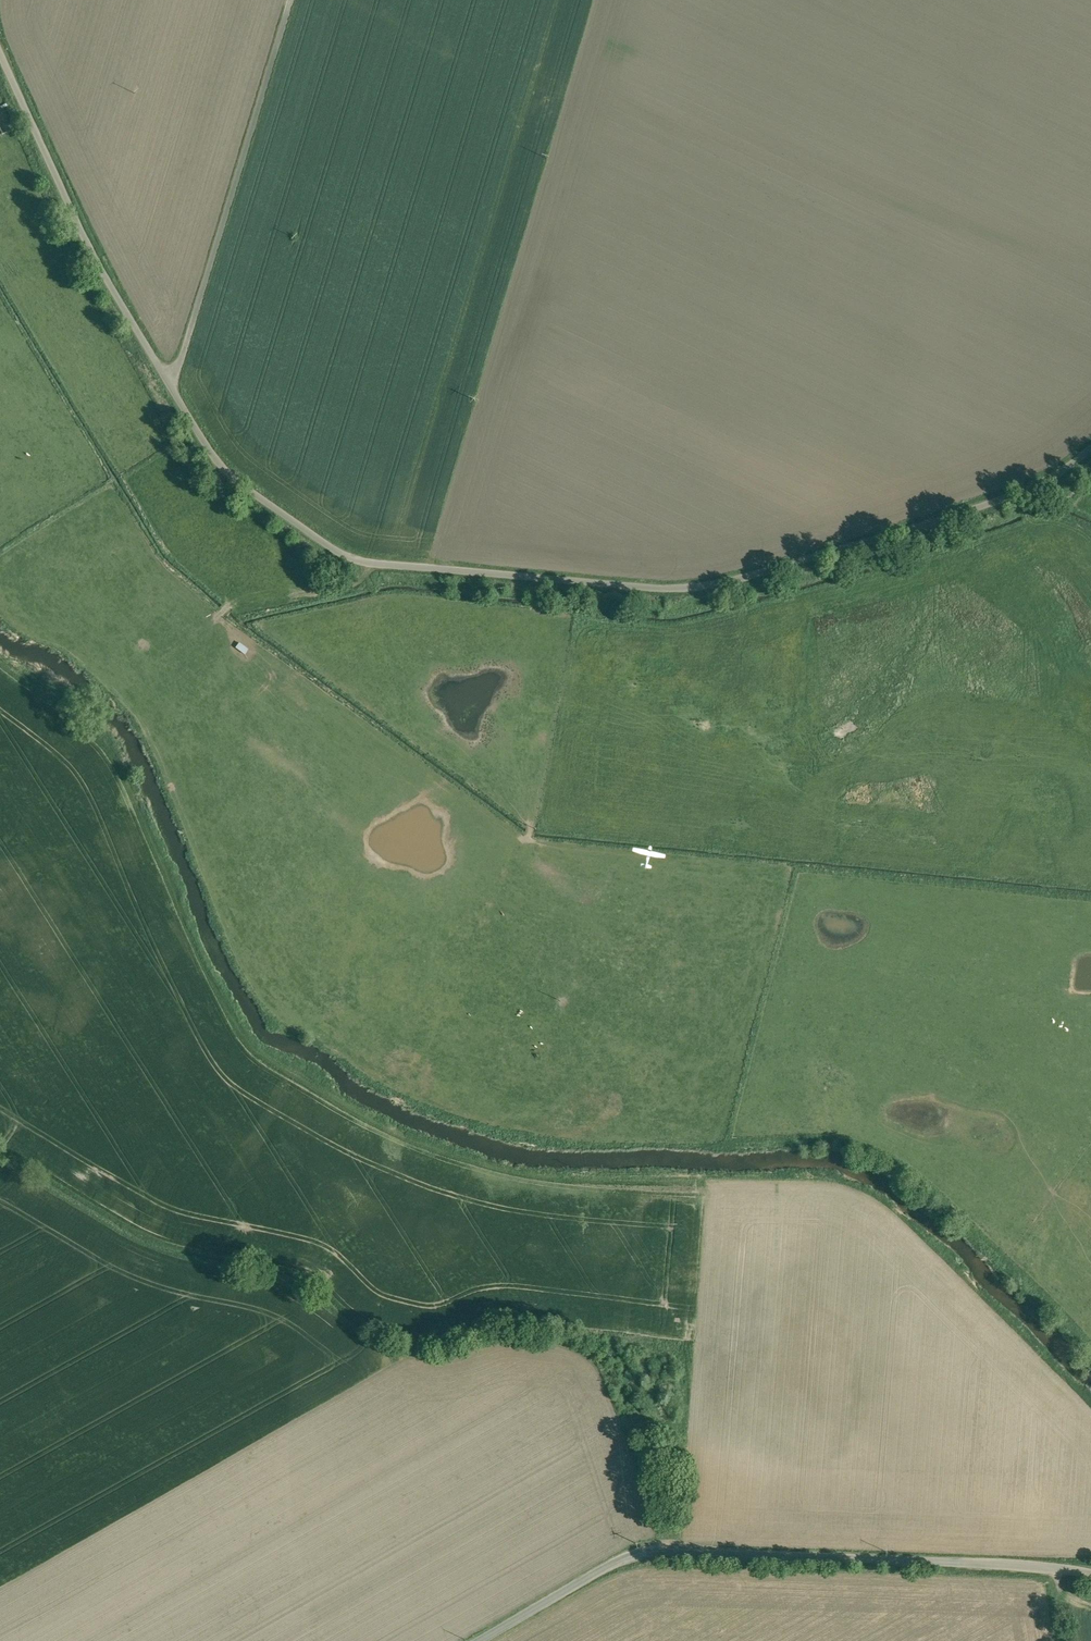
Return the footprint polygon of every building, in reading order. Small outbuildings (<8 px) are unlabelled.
[(239,643),(236,649),(246,655),(249,649),(239,643)]
